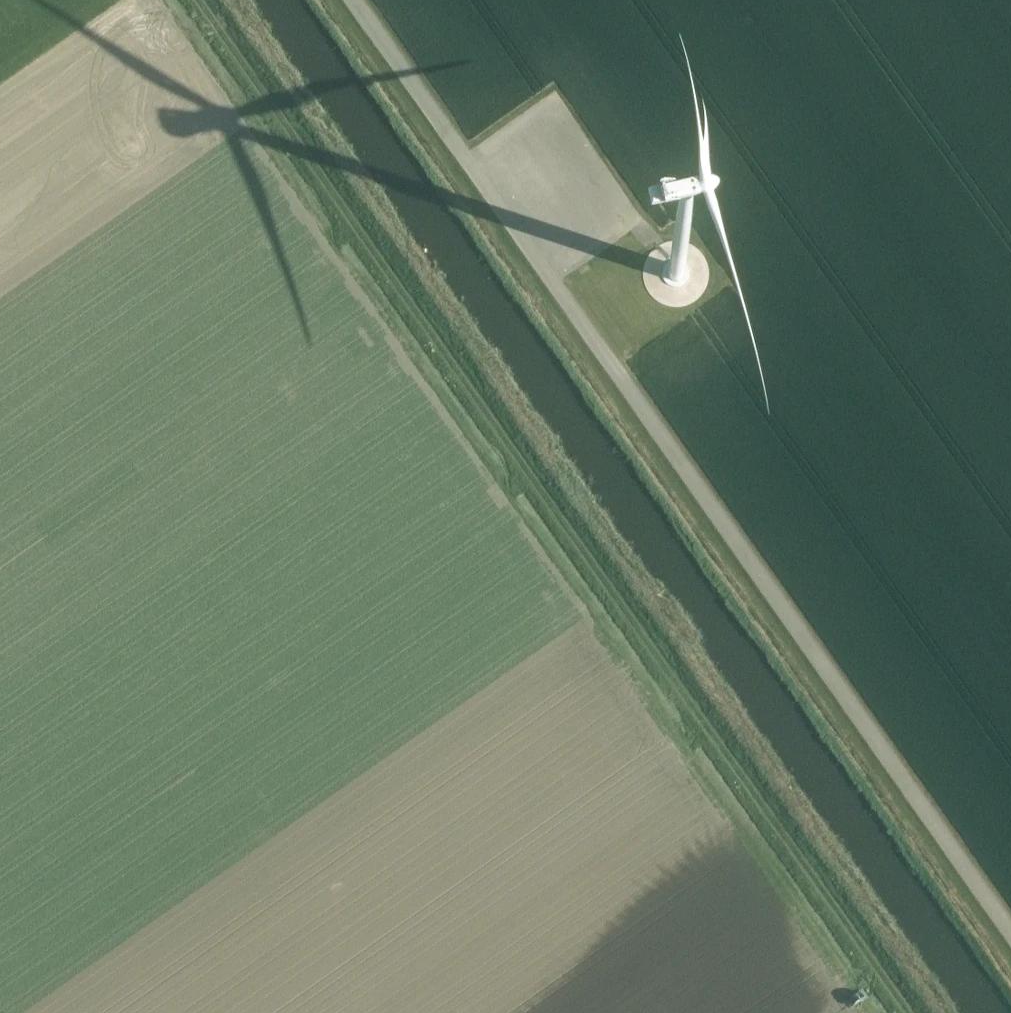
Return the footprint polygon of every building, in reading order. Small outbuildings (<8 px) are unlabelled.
[(667,273),(667,275),(667,276),(668,278),(668,280),(669,281),(671,282),(672,283),(674,283),(675,284),(677,284),(679,283),(680,283),(682,282),(683,281),(684,279),(685,278),(685,276),(685,275),(685,273),(684,271),(684,270),(683,268),(681,267),(680,267),(678,266),(677,266),(675,266),(673,266),(672,267),(671,267),(669,269),(668,270),(668,271),(667,273)]
